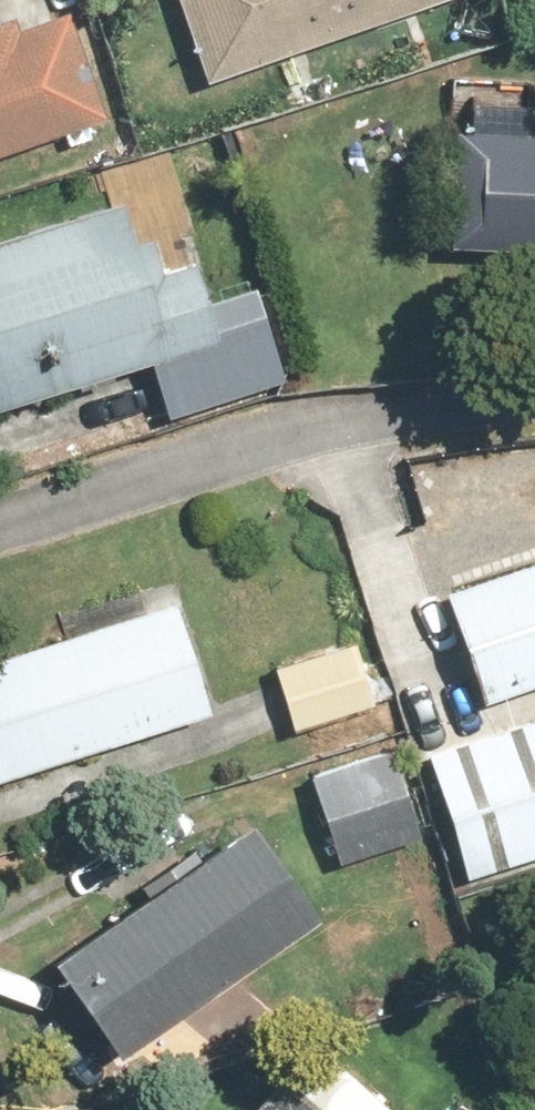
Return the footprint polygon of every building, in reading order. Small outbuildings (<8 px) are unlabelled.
[(0,18),(0,151),(99,118),(61,0),(57,0),(0,18)] [(187,87),(455,0),(159,0),(187,87)] [(438,129),(431,259),(534,265),(534,134),(438,129)] [(0,219),(0,421),(142,376),(159,429),(308,381),(278,287),(221,306),(201,244),(155,259),(128,177),(0,219)] [(427,594),(465,707),(534,683),(534,558),(427,594)] [(0,651),(0,782),(206,719),(169,600),(0,651)] [(373,708),(354,647),(264,675),(283,736),(373,708)] [(414,752),(455,882),(534,857),(534,714),(414,752)] [(384,753),(301,776),(328,871),(410,848),(384,753)] [(238,828),(31,972),(98,1067),(304,923),(238,828)] [(240,1109),(303,1109),(269,1079),(240,1109)]
